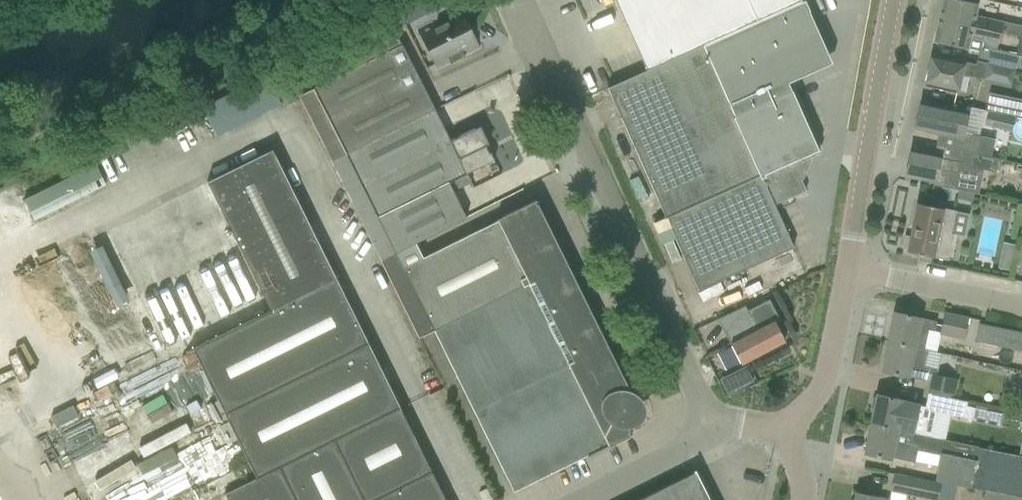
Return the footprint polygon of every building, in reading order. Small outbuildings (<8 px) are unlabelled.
[(607,88),(665,217),(652,223),(661,244),(674,238),(697,291),(793,247),(774,204),(806,190),(801,180),(792,160),(817,149),(787,82),(790,80),(826,64),(830,62),(807,10),(808,10),(804,0),(803,0),(801,1),(646,71),(646,70),(607,88)] [(646,70),(646,71),(801,1),(801,0),(615,0),(646,70)] [(939,19),(1000,33),(1000,32),(1019,37),(1021,37),(1021,26),(975,15),(977,4),(959,0),(943,0),(939,19)] [(461,7),(415,30),(417,33),(419,32),(436,67),(434,68),(436,71),(481,48),(480,45),(473,49),(464,31),(466,27),(459,12),(462,10),(461,7)] [(934,42),(967,49),(968,48),(979,50),(977,60),(987,62),(986,64),(996,66),(1013,70),(1014,70),(1015,66),(1021,68),(1021,56),(1015,55),(996,51),(980,47),(982,40),(998,43),(1000,33),(939,19),(934,42)] [(301,68),(312,89),(299,95),(331,161),(433,109),(401,45),(391,24),(301,68)] [(975,64),(931,54),(924,85),(956,92),(960,75),(983,80),(986,64),(987,62),(977,60),(976,60),(975,64)] [(265,72),(282,107),(295,101),(278,66),(265,72)] [(985,110),(1021,118),(1021,100),(989,92),(985,110)] [(439,107),(448,125),(472,114),(464,96),(439,107)] [(920,101),(915,129),(963,139),(969,111),(920,101)] [(450,141),(433,109),(331,161),(380,261),(415,244),(466,219),(452,192),(448,183),(454,180),(446,166),(457,160),(448,142),(450,141)] [(986,113),(983,126),(1011,132),(1014,119),(986,113)] [(479,127),(450,141),(448,142),(457,160),(446,166),(454,180),(448,183),(452,192),(471,182),(467,174),(493,161),(486,146),(488,145),(479,127)] [(972,152),(972,153),(975,154),(988,157),(992,139),(976,135),(972,152)] [(272,149),(207,182),(271,311),(191,350),(256,477),(398,406),(331,269),(334,268),(330,260),(327,261),(272,149)] [(959,160),(910,149),(905,176),(934,182),(933,184),(953,188),(956,171),(959,160)] [(997,159),(990,158),(975,154),(966,152),(964,165),(994,172),(997,159)] [(96,166),(24,201),(33,218),(105,184),(96,166)] [(415,244),(380,261),(418,338),(433,331),(513,492),(587,456),(587,457),(596,453),(595,452),(602,448),(603,450),(631,436),(630,434),(629,435),(628,433),(629,432),(623,420),(625,419),(626,418),(628,417),(629,414),(630,412),(630,411),(631,409),(631,407),(631,405),(631,404),(630,402),(630,401),(631,400),(632,400),(633,400),(536,204),(534,205),(533,203),(535,202),(534,200),(500,217),(501,220),(497,221),(496,219),(495,220),(496,222),(420,259),(413,246),(415,244)] [(950,234),(954,211),(916,203),(909,237),(904,236),(902,248),(907,249),(906,252),(947,260),(953,234),(950,234)] [(1004,243),(999,268),(1011,270),(1016,246),(1004,243)] [(106,246),(94,251),(114,292),(125,287),(106,246)] [(769,300),(747,311),(745,306),(717,320),(723,331),(740,364),(785,341),(775,322),(779,320),(769,300)] [(894,312),(887,342),(923,350),(927,331),(934,333),(936,322),(894,312)] [(944,312),(940,331),(939,334),(963,339),(967,317),(944,312)] [(1021,353),(1021,333),(979,324),(975,343),(1021,353)] [(926,350),(923,350),(887,342),(881,371),(926,381),(929,367),(923,366),(926,350)] [(171,369),(63,417),(87,471),(139,448),(131,430),(147,423),(155,441),(195,423),(171,369)] [(954,400),(958,381),(932,375),(928,394),(954,400)] [(10,408),(19,403),(14,394),(5,398),(10,408)] [(925,407),(924,409),(950,415),(963,418),(972,420),(975,408),(965,406),(966,402),(954,400),(928,394),(925,407)] [(876,395),(870,424),(896,429),(913,433),(944,440),(950,415),(924,409),(925,407),(919,406),(919,404),(876,395)] [(227,499),(445,499),(398,406),(256,477),(256,478),(224,493),(227,499)] [(870,424),(863,453),(906,463),(907,460),(914,462),(917,450),(940,455),(935,479),(941,481),(955,484),(984,490),(1021,499),(1021,456),(1013,455),(896,429),(870,424)] [(639,499),(709,499),(695,472),(639,499)] [(891,491),(932,499),(951,499),(955,484),(941,481),(940,485),(894,474),(891,491)] [(175,479),(123,499),(183,499),(175,479)] [(984,490),(982,499),(985,499),(1021,499),(984,490)]
